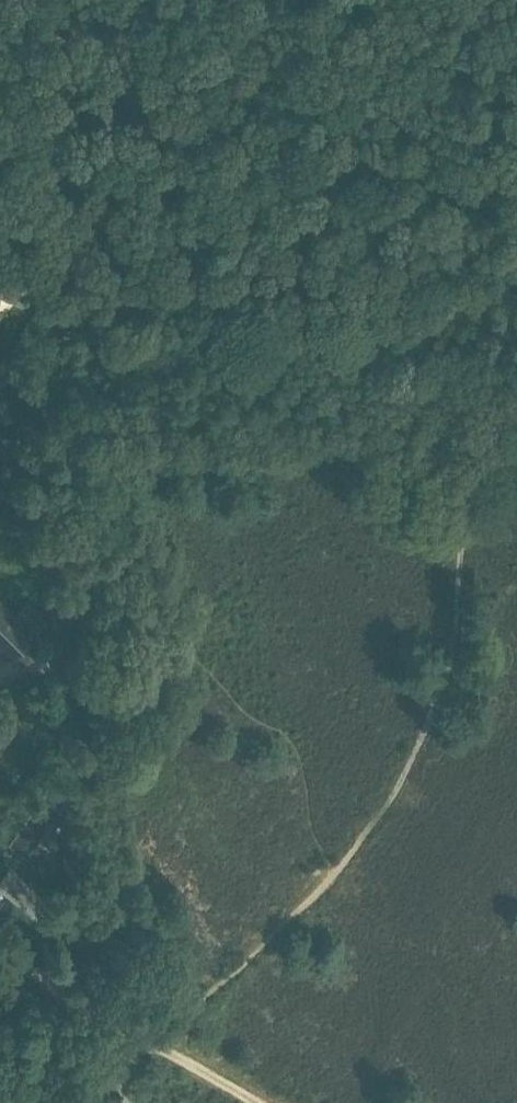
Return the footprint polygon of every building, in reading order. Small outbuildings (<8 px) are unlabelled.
[(0,276),(0,299),(1,295),(18,302),(24,286),(0,276)] [(28,601),(15,615),(0,599),(0,642),(24,667),(45,647),(34,636),(48,622),(28,601)] [(0,876),(0,883),(40,917),(52,902),(9,865),(0,876)]
